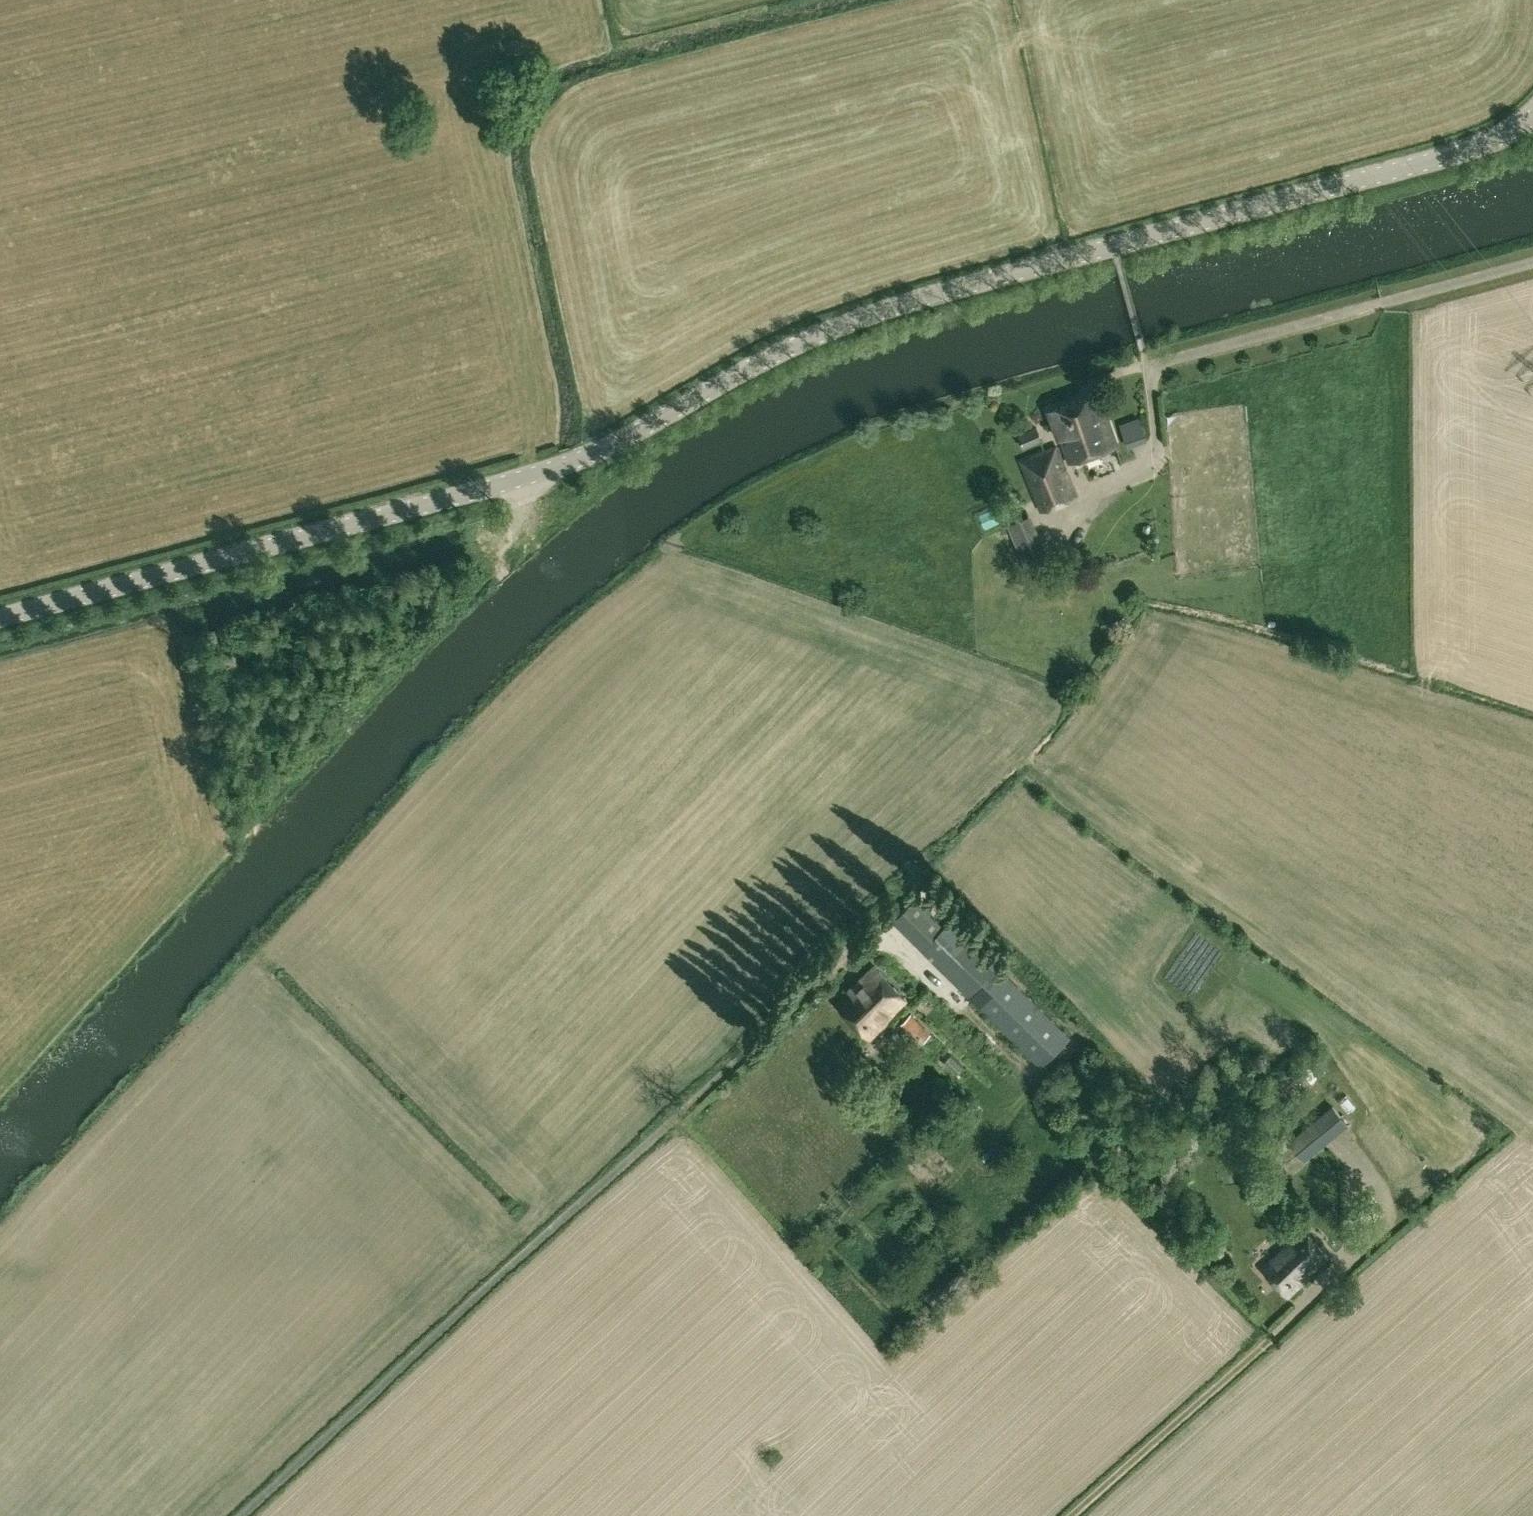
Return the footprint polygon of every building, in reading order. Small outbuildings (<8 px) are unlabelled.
[(1097,393),(1051,410),(1070,462),(1116,445),(1097,393)] [(1025,447),(1041,440),(1036,427),(1019,435),(1025,447)] [(1019,460),(1040,511),(1078,495),(1057,444),(1019,460)] [(1024,562),(1048,551),(1031,513),(1007,524),(1024,562)] [(921,949),(944,925),(914,896),(892,920),(921,949)] [(952,917),(944,925),(921,949),(918,953),(965,999),(998,964),(952,917)] [(873,965),(835,1003),(871,1038),(908,1000),(873,965)] [(972,999),(1042,1068),(1071,1036),(1002,969),(972,999)] [(915,1037),(920,1042),(931,1032),(911,1013),(901,1023),(915,1037)] [(971,1125),(981,1114),(971,1106),(961,1117),(971,1125)] [(1297,1150),(1310,1140),(1302,1129),(1289,1140),(1297,1150)] [(1272,1258),(1273,1259),(1263,1267),(1289,1296),(1303,1283),(1301,1281),(1316,1267),(1327,1257),(1303,1230),(1291,1240),(1272,1258)]
